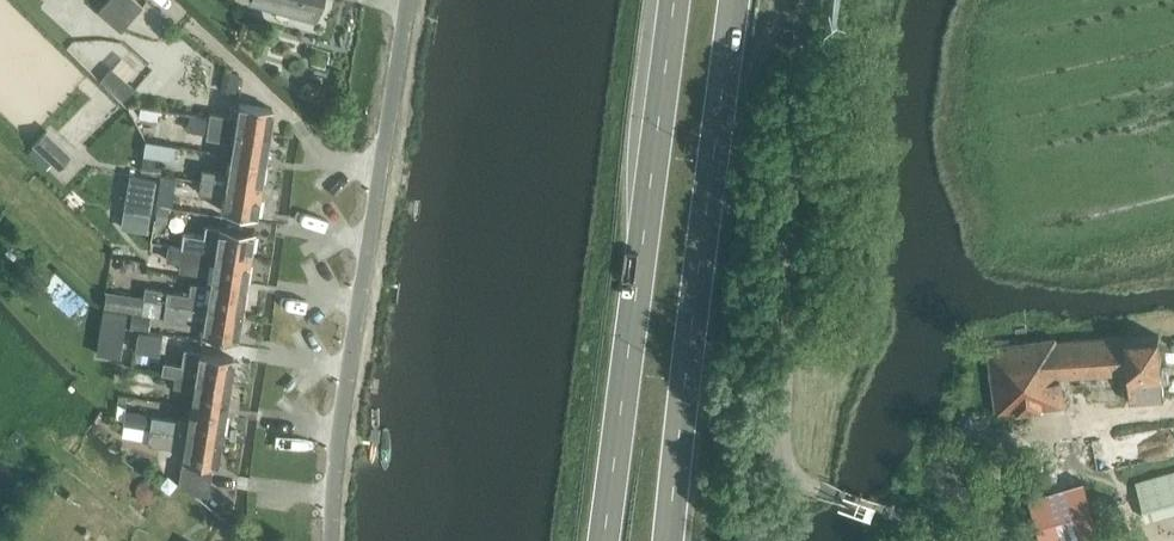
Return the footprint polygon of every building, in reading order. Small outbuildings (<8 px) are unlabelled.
[(120,29),(142,4),(137,0),(108,0),(99,11),(120,29)] [(314,18),(319,0),(249,0),(314,18)] [(152,38),(167,23),(146,4),(132,19),(152,38)] [(110,69),(98,81),(121,101),(132,88),(110,69)] [(236,93),(239,72),(223,70),(220,91),(236,93)] [(180,111),(178,120),(268,133),(272,108),(238,103),(236,116),(209,112),(209,116),(180,111)] [(268,133),(178,120),(177,128),(206,132),(205,136),(232,141),(230,154),(264,159),(268,133)] [(70,154),(45,132),(34,144),(58,167),(70,154)] [(140,171),(152,173),(155,157),(175,160),(176,145),(145,141),(140,171)] [(202,168),(201,180),(260,188),(263,164),(229,159),(227,172),(202,168)] [(159,174),(155,205),(172,207),(176,176),(159,174)] [(124,209),(138,211),(135,228),(148,230),(156,179),(129,175),(124,209)] [(260,188),(201,180),(199,191),(224,195),(221,210),(255,215),(260,188)] [(172,207),(155,205),(154,217),(170,219),(172,207)] [(165,244),(169,244),(249,257),(253,231),(219,226),(217,238),(168,229),(165,244)] [(211,274),(211,277),(245,282),(249,257),(169,244),(167,258),(181,260),(180,269),(211,274)] [(211,277),(210,282),(244,287),(245,282),(211,277)] [(150,299),(165,301),(240,313),(244,287),(210,282),(210,284),(190,281),(188,293),(167,289),(144,286),(143,296),(105,290),(103,307),(148,313),(150,299)] [(240,313),(165,301),(163,318),(185,321),(186,315),(204,318),(202,333),(236,338),(240,313)] [(97,352),(119,355),(126,311),(104,308),(97,352)] [(131,328),(145,330),(147,315),(133,313),(131,328)] [(136,332),(133,353),(158,356),(161,335),(136,332)] [(1132,401),(1166,399),(1161,333),(1127,336),(1057,341),(1057,338),(988,347),(996,414),(1066,405),(1062,376),(1130,371),(1132,401)] [(175,371),(175,374),(229,382),(233,357),(199,352),(196,368),(191,368),(191,365),(177,363),(175,371)] [(164,370),(175,371),(177,363),(165,361),(164,370)] [(191,403),(225,408),(229,382),(175,374),(173,385),(193,388),(191,403)] [(191,403),(190,407),(188,421),(152,415),(151,417),(133,414),(131,424),(220,438),(225,408),(191,403)] [(220,438),(131,424),(125,423),(122,436),(147,440),(147,442),(184,448),(182,459),(183,459),(182,466),(181,466),(178,482),(191,492),(207,494),(211,470),(210,470),(211,463),(216,464),(220,438)] [(1135,484),(1147,521),(1173,512),(1173,472),(1135,484)] [(138,483),(135,492),(138,500),(146,504),(155,501),(158,493),(156,485),(147,480),(138,483)] [(1091,499),(1087,485),(1039,499),(1052,540),(1103,540),(1101,531),(1114,528),(1105,495),(1091,499)]
